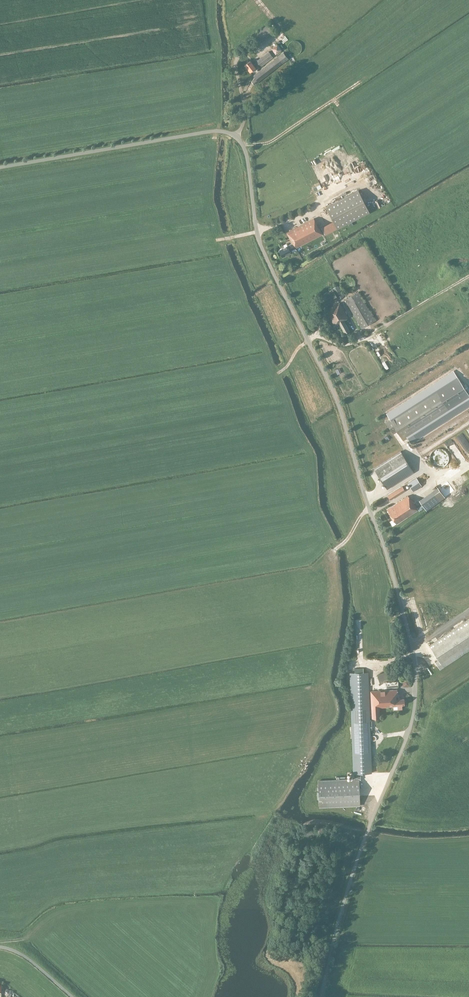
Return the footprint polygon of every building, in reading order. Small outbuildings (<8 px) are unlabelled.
[(252,36),(258,45),(273,33),(268,25),(252,36)] [(301,48),(301,47),(301,46),(301,45),(300,44),(300,43),(299,43),(299,42),(298,42),(298,41),(297,41),(296,41),(295,41),(294,40),(294,41),(293,41),(292,41),(291,41),(290,42),(289,43),(288,44),(288,45),(288,46),(287,46),(287,47),(287,48),(287,49),(288,49),(288,50),(288,51),(289,52),(290,53),(291,54),(292,54),(293,54),(294,55),(295,55),(296,54),(297,54),(298,54),(298,53),(299,53),(299,52),(300,52),(300,51),(301,50),(301,49),(301,48)] [(272,49),(275,54),(281,50),(278,45),(272,49)] [(250,60),(244,64),(250,72),(255,68),(256,70),(273,57),(269,52),(256,61),(257,62),(253,64),(250,60)] [(254,85),(282,63),(285,61),(286,62),(289,60),(288,58),(283,52),(253,76),(255,77),(251,80),(254,85)] [(358,190),(325,207),(333,221),(321,227),(325,235),(328,233),(369,212),(358,190)] [(292,243),(279,250),(283,257),(291,253),(290,251),(322,234),(317,223),(316,224),(314,219),(287,232),(292,243)] [(355,284),(355,283),(355,282),(354,281),(354,280),(353,279),(353,278),(352,278),(352,277),(351,277),(350,277),(350,276),(349,276),(348,276),(347,276),(346,276),(345,276),(344,277),(343,277),(342,278),(341,279),(341,280),(340,280),(340,281),(340,282),(340,283),(340,284),(340,285),(340,286),(340,287),(341,287),(341,288),(342,289),(343,290),(344,290),(345,291),(346,291),(347,291),(348,291),(349,291),(350,291),(350,290),(352,290),(352,289),(353,289),(353,288),(354,287),(354,286),(355,285),(355,284)] [(333,289),(321,295),(324,302),(336,296),(338,299),(343,296),(337,286),(332,288),(333,289)] [(358,292),(345,299),(361,328),(374,320),(358,292)] [(326,310),(334,326),(339,323),(344,333),(349,331),(343,320),(348,318),(340,303),(326,310)] [(453,371),(386,414),(389,419),(385,422),(393,434),(397,431),(403,440),(407,438),(410,443),(468,405),(468,395),(453,371)] [(451,442),(446,444),(452,454),(458,451),(455,444),(449,447),(448,444),(451,443),(451,442)] [(449,459),(449,458),(449,457),(448,456),(448,455),(448,454),(447,453),(446,452),(446,451),(445,451),(444,450),(443,449),(442,449),(441,449),(440,449),(439,449),(438,449),(437,449),(436,449),(435,449),(434,450),(433,450),(433,451),(432,451),(432,452),(431,453),(430,454),(430,455),(430,456),(429,457),(429,458),(429,459),(430,460),(430,461),(430,462),(431,463),(431,464),(432,464),(432,465),(433,465),(433,466),(434,466),(435,467),(436,467),(437,467),(438,468),(439,468),(440,468),(441,467),(442,467),(443,467),(444,466),(445,465),(446,465),(446,464),(447,464),(447,463),(448,462),(448,461),(448,460),(449,459)] [(374,468),(382,482),(409,465),(400,451),(374,468)] [(409,465),(382,482),(387,489),(414,472),(409,465)] [(462,476),(448,487),(453,492),(466,482),(462,476)] [(416,478),(408,483),(413,491),(421,486),(416,478)] [(402,486),(387,495),(390,500),(405,491),(402,486)] [(424,507),(426,510),(444,497),(438,488),(420,501),(422,504),(417,508),(419,510),(424,507)] [(408,495),(387,510),(393,519),(389,522),(392,526),(396,524),(418,509),(411,500),(408,495)] [(429,646),(439,661),(436,663),(440,669),(468,650),(468,619),(429,646)] [(377,674),(379,681),(389,679),(386,671),(377,674)] [(370,773),(367,672),(351,672),(353,774),(351,774),(352,775),(350,775),(350,776),(352,776),(352,777),(354,777),(354,780),(317,781),(318,807),(359,806),(358,780),(360,780),(360,774),(370,773)] [(398,690),(371,691),(372,719),(380,718),(379,707),(393,707),(393,705),(405,704),(405,699),(400,699),(399,694),(398,694),(398,690)]
